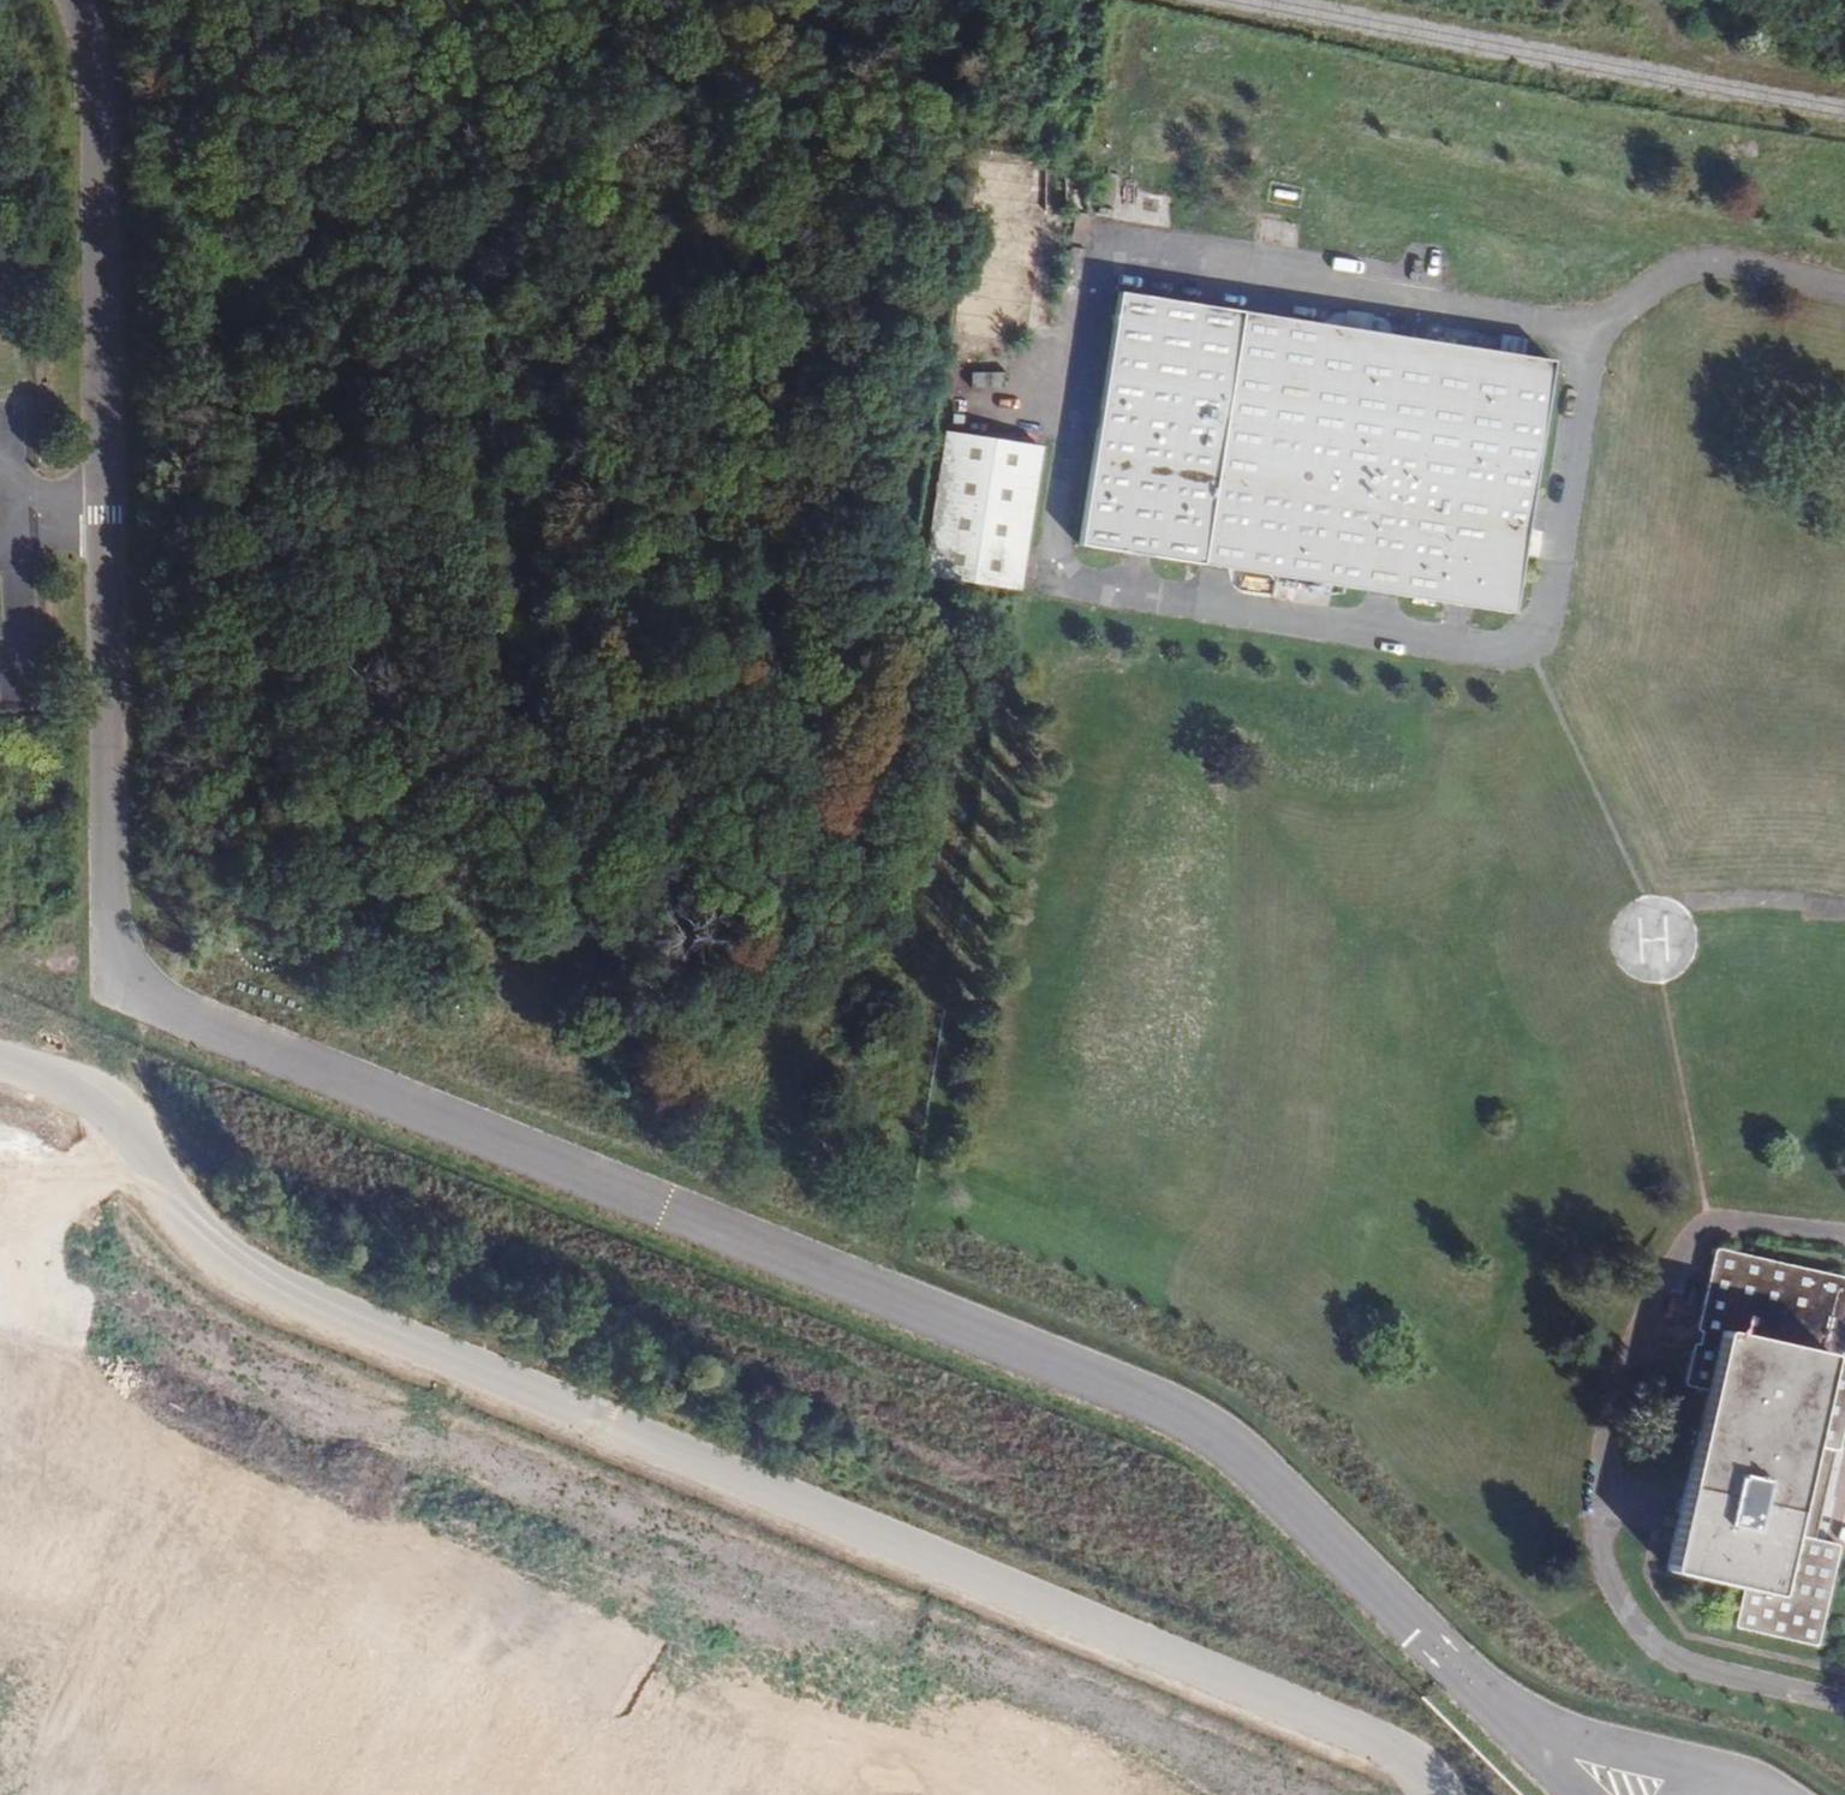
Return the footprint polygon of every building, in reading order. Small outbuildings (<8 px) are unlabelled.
[(1520,556),(1538,559),(1543,531),(1525,528),(1551,362),(1118,294),(1079,545),(1511,613),(1520,556)] [(1463,333),(1442,330),(1440,342),(1461,345),(1463,333)] [(1017,590),(1039,447),(945,432),(923,576),(1017,590)] [(1712,1258),(1684,1382),(1684,1385),(1687,1387),(1707,1391),(1667,1567),(1667,1570),(1670,1572),(1742,1588),(1734,1624),(1734,1627),(1736,1628),(1813,1647),(1816,1646),(1818,1643),(1838,1554),(1839,1549),(1839,1546),(1836,1544),(1800,1536),(1821,1448),(1835,1451),(1838,1450),(1839,1448),(1844,1423),(1844,1277),(1718,1248),(1714,1249),(1713,1252),(1712,1258)]
